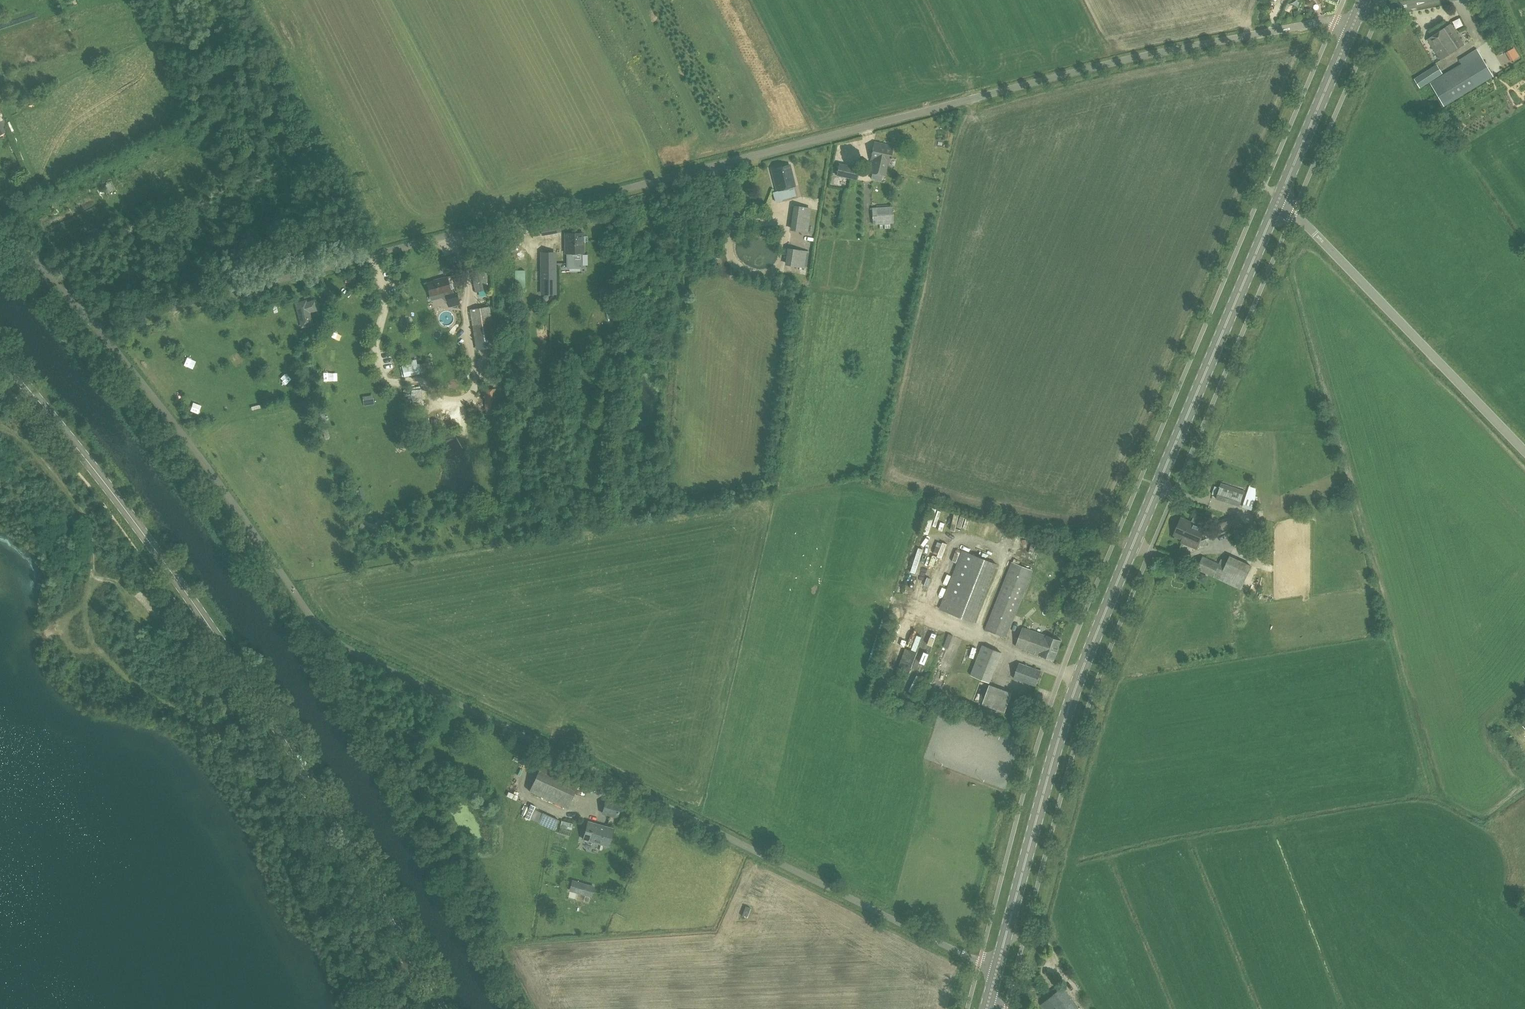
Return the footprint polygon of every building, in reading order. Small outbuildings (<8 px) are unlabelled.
[(1509,45),(1484,7),(1477,12),(1494,38),(1495,38),(1499,44),(1495,47),(1498,53),(1509,45)] [(1451,24),(1428,39),(1440,59),(1464,44),(1451,24)] [(1427,84),(1441,108),(1452,100),(1455,105),(1462,115),(1467,112),(1468,112),(1502,91),(1477,49),(1459,59),(1461,63),(1427,84)] [(1420,88),(1442,74),(1436,65),(1414,79),(1406,84),(1412,93),(1420,88)] [(1510,69),(1503,74),(1510,83),(1517,79),(1510,69)] [(870,160),(872,160),(869,173),(885,176),(888,163),(889,164),(893,146),(874,142),(870,160)] [(836,176),(848,178),(857,180),(860,168),(839,163),(836,176)] [(778,188),(793,184),(788,165),(773,169),(778,188)] [(701,188),(709,186),(708,177),(699,178),(701,188)] [(790,229),(808,232),(811,208),(793,206),(790,229)] [(873,224),(893,223),(892,206),(872,208),(873,224)] [(544,232),(558,229),(556,219),(542,222),(544,232)] [(566,252),(569,252),(571,255),(578,255),(579,252),(582,252),(582,234),(565,234),(566,252)] [(787,248),(784,265),(802,267),(805,250),(787,248)] [(555,294),(555,284),(555,254),(542,254),(542,284),(542,293),(555,294)] [(480,256),(469,258),(476,292),(487,289),(480,256)] [(513,284),(523,284),(523,267),(513,267),(513,284)] [(457,292),(452,294),(447,277),(435,280),(435,281),(427,284),(431,296),(446,292),(446,296),(447,295),(449,303),(459,300),(457,292)] [(311,308),(309,302),(295,306),(300,327),(312,324),(308,309),(311,308)] [(474,343),(495,339),(490,306),(470,309),(474,343)] [(362,364),(366,370),(371,366),(366,361),(362,364)] [(487,407),(497,406),(496,389),(487,389),(487,407)] [(428,440),(426,428),(418,429),(421,442),(428,440)] [(406,431),(408,441),(416,440),(414,429),(406,431)] [(1239,507),(1245,490),(1221,483),(1216,499),(1239,507)] [(1232,517),(1211,525),(1214,533),(1235,525),(1232,517)] [(1201,541),(1195,538),(1190,536),(1191,532),(1188,530),(1186,529),(1189,522),(1181,518),(1174,535),(1184,539),(1183,542),(1198,549),(1201,541)] [(1200,526),(1189,522),(1186,529),(1188,530),(1191,532),(1190,536),(1195,538),(1201,541),(1206,529),(1200,526)] [(974,622),(997,564),(963,551),(940,609),(974,622)] [(1228,561),(1221,558),(1219,563),(1203,556),(1200,561),(1197,569),(1214,576),(1213,577),(1241,590),(1252,565),(1230,556),(1228,561)] [(1007,637),(1033,570),(1012,562),(985,629),(1007,637)] [(1054,660),(1062,640),(1047,635),(1047,636),(1023,627),(1016,646),(1036,653),(1040,655),(1054,660)] [(888,640),(884,650),(893,654),(898,643),(888,640)] [(990,682),(1002,652),(982,645),(971,675),(990,682)] [(960,662),(966,648),(961,646),(955,660),(960,662)] [(1036,686),(1042,671),(1019,663),(1014,678),(1036,686)] [(990,685),(983,704),(1006,712),(1012,693),(990,685)] [(567,808),(580,780),(542,763),(529,791),(567,808)] [(616,819),(620,806),(606,802),(602,815),(616,819)] [(536,807),(530,804),(524,818),(530,820),(536,807)] [(553,827),(557,817),(540,809),(536,820),(553,827)] [(572,830),(574,823),(562,820),(560,827),(572,830)] [(609,846),(613,829),(588,822),(583,838),(609,846)] [(594,886),(583,883),(580,894),(591,897),(594,886)] [(747,918),(750,908),(745,906),(742,916),(747,918)] [(1079,1007),(1063,987),(1041,1004),(1045,1008),(1077,1008),(1079,1007)] [(443,991),(438,995),(443,1002),(449,998),(443,991)]
